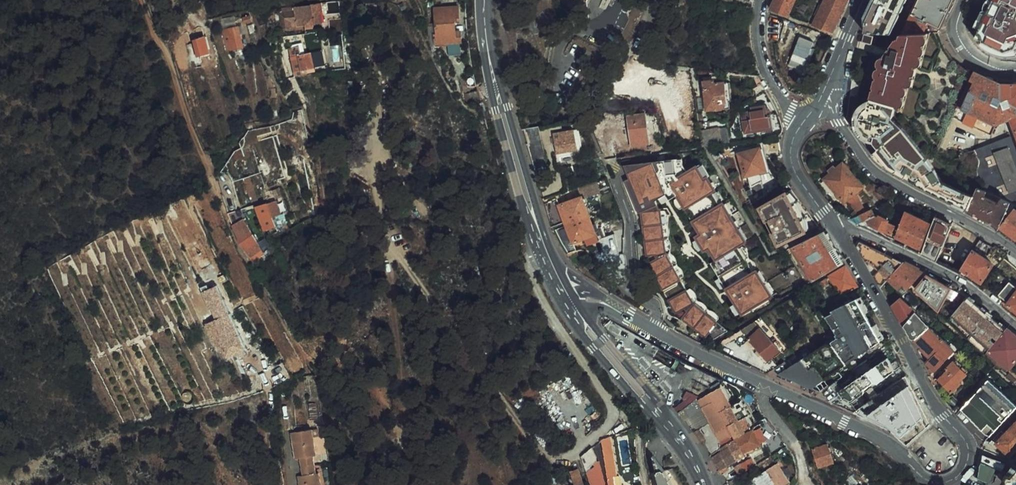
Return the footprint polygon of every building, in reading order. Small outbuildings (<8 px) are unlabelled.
[(771,9),(789,15),(796,0),(776,0),(771,9)] [(833,31),(848,0),(826,0),(815,24),(833,31)] [(867,19),(868,32),(888,33),(904,0),(876,0),(867,19)] [(939,32),(954,0),(919,0),(904,33),(939,32)] [(986,49),(994,53),(999,54),(1004,55),(1009,55),(1014,55),(1015,55),(1015,0),(994,0),(989,11),(977,37),(984,39),(982,44),(986,49)] [(989,11),(994,0),(988,0),(984,9),(989,11)] [(308,4),(276,11),(277,26),(303,24),(300,12),(309,10),(308,4)] [(459,6),(435,7),(436,31),(432,32),(433,45),(462,42),(459,6)] [(251,21),(248,14),(240,17),(242,23),(251,21)] [(235,28),(233,15),(221,17),(224,30),(235,28)] [(235,28),(224,30),(228,50),(242,47),(240,35),(242,35),(243,34),(242,31),(241,30),(239,30),(238,27),(235,28)] [(187,30),(181,32),(183,41),(191,39),(187,30)] [(897,106),(937,153),(954,117),(973,74),(961,65),(953,58),(948,51),(942,42),(939,32),(904,33),(901,38),(899,37),(885,56),(882,58),(872,100),(897,106)] [(872,35),(865,33),(863,40),(871,42),(872,35)] [(800,35),(789,67),(806,73),(817,41),(800,35)] [(185,46),(190,63),(195,62),(194,52),(197,52),(197,54),(207,52),(205,37),(194,39),(195,41),(192,42),(191,39),(183,41),(181,42),(182,47),(185,46)] [(359,41),(350,45),(359,61),(367,57),(359,41)] [(300,56),(298,48),(291,50),(293,58),(291,58),(295,73),(316,68),(313,53),(300,56)] [(194,52),(195,62),(198,62),(198,56),(208,54),(207,52),(197,54),(197,52),(194,52)] [(975,71),(973,74),(954,117),(991,135),(996,124),(1012,116),(1014,124),(1015,130),(1015,84),(1012,84),(1007,84),(1001,83),(975,71)] [(274,85),(269,76),(265,77),(268,86),(274,85)] [(754,96),(767,90),(759,78),(749,82),(754,96)] [(720,82),(720,79),(703,81),(706,110),(722,108),(722,104),(730,103),(728,81),(720,82)] [(277,97),(276,88),(275,88),(274,85),(268,86),(269,90),(270,90),(272,98),(277,97)] [(756,102),(771,97),(767,90),(754,96),(756,102)] [(467,106),(482,103),(479,92),(465,94),(467,106)] [(372,99),(364,99),(363,107),(372,108),(372,99)] [(855,126),(855,128),(856,131),(872,154),(875,157),(877,159),(881,163),(883,164),(886,167),(922,187),(968,209),(974,196),(944,182),(929,158),(904,128),(893,118),(897,106),(872,100),(868,100),(865,102),(862,117),(855,115),(854,117),(854,119),(854,121),(854,123),(854,125),(855,126)] [(768,111),(767,105),(757,106),(757,109),(754,110),(743,112),(746,132),(763,130),(774,128),(772,114),(771,114),(771,111),(768,111)] [(646,114),(628,116),(632,146),(650,143),(646,114)] [(707,146),(714,145),(720,144),(718,128),(699,130),(700,135),(701,144),(702,146),(707,146)] [(578,150),(574,129),(560,132),(561,136),(556,137),(557,145),(553,146),(554,154),(578,150)] [(694,145),(701,144),(700,135),(693,136),(694,145)] [(978,187),(1013,205),(1015,207),(1015,149),(1011,136),(996,141),(992,144),(974,185),(978,187)] [(768,153),(780,151),(779,141),(767,144),(768,153)] [(652,145),(653,152),(667,151),(665,144),(652,145)] [(714,146),(708,147),(715,158),(720,156),(714,146)] [(765,166),(760,148),(739,153),(745,176),(748,175),(751,186),(753,186),(757,199),(766,194),(760,182),(762,182),(758,172),(757,169),(765,166)] [(625,168),(621,169),(629,189),(639,213),(641,212),(647,255),(657,254),(659,258),(649,263),(676,313),(685,308),(688,312),(683,319),(707,337),(719,321),(694,302),(668,254),(661,209),(659,209),(656,200),(658,199),(665,194),(669,200),(676,195),(700,233),(696,236),(705,250),(709,248),(716,259),(711,262),(743,314),(771,296),(755,271),(739,245),(745,242),(733,222),(736,220),(732,214),(728,216),(721,203),(713,191),(709,185),(712,183),(708,177),(705,178),(697,166),(687,171),(683,164),(678,167),(677,159),(625,165),(625,168)] [(846,201),(854,194),(863,187),(844,162),(836,169),(831,173),(825,178),(843,202),(846,201)] [(708,177),(700,163),(697,166),(705,178),(708,177)] [(827,169),(831,173),(836,169),(832,164),(827,169)] [(599,191),(595,182),(584,186),(588,195),(599,191)] [(1000,226),(1013,205),(978,187),(974,196),(968,209),(967,210),(1000,226)] [(799,199),(792,189),(787,192),(797,205),(800,204),(802,203),(799,200),(799,199)] [(255,192),(248,195),(252,204),(258,202),(255,192)] [(797,205),(787,192),(777,198),(760,207),(767,221),(770,220),(775,230),(772,232),(778,245),(807,231),(813,228),(805,216),(810,214),(806,209),(803,210),(800,204),(797,205)] [(661,203),(664,203),(669,200),(665,194),(658,199),(661,203)] [(853,209),(858,215),(860,214),(866,211),(864,208),(854,194),(846,201),(852,210),(853,209)] [(560,205),(566,224),(574,242),(596,233),(583,197),(560,205)] [(280,229),(284,236),(291,231),(288,225),(286,226),(284,221),(285,220),(277,201),(257,207),(268,236),(280,229)] [(721,203),(728,216),(732,214),(724,202),(721,203)] [(1015,239),(1015,207),(1013,205),(1000,226),(1015,239)] [(872,208),(866,211),(860,214),(864,221),(866,220),(868,222),(891,234),(895,226),(875,215),(872,208)] [(848,214),(854,217),(858,215),(853,209),(852,210),(848,214)] [(930,223),(906,211),(895,237),(918,247),(930,223)] [(819,225),(810,214),(805,216),(813,228),(819,225)] [(952,225),(935,217),(925,242),(921,254),(938,262),(952,225)] [(733,222),(745,242),(748,240),(736,220),(733,222)] [(239,238),(243,246),(254,261),(263,254),(260,249),(262,247),(249,224),(247,225),(244,222),(234,226),(236,231),(239,238)] [(807,277),(812,284),(814,283),(816,281),(815,279),(844,262),(825,230),(790,247),(800,265),(805,262),(812,274),(807,277)] [(990,245),(980,238),(962,268),(981,282),(993,265),(983,257),(990,245)] [(882,286),(889,278),(904,262),(858,240),(856,243),(881,286),(882,286)] [(263,254),(254,261),(256,264),(265,257),(263,254)] [(904,284),(909,289),(924,271),(904,262),(889,278),(899,288),(904,284)] [(841,295),(857,285),(846,266),(830,276),(841,295)] [(755,271),(771,296),(774,294),(758,269),(755,271)] [(948,321),(950,318),(967,296),(960,290),(962,287),(953,280),(948,286),(928,275),(916,289),(938,310),(937,311),(948,321)] [(829,284),(825,279),(819,282),(823,288),(829,284)] [(1015,288),(1015,285),(1010,281),(999,295),(1007,301),(1015,288)] [(904,284),(899,288),(904,293),(909,289),(904,284)] [(228,315),(215,287),(208,291),(206,287),(201,289),(211,310),(213,309),(217,320),(206,325),(222,360),(245,349),(229,315),(228,315)] [(1007,304),(1015,312),(1015,289),(1007,304)] [(857,290),(811,315),(825,340),(781,364),(778,372),(821,391),(832,383),(852,370),(888,345),(857,290)] [(901,296),(892,303),(904,324),(918,311),(901,296)] [(987,352),(988,350),(1006,328),(967,296),(950,318),(987,352)] [(260,324),(262,323),(253,309),(247,312),(257,330),(262,328),(260,324)] [(918,311),(904,324),(910,335),(912,337),(913,339),(914,339),(915,338),(927,323),(918,311)] [(760,317),(743,329),(748,336),(765,324),(760,317)] [(939,335),(927,323),(915,338),(921,345),(920,346),(930,356),(926,360),(934,369),(954,349),(940,335),(939,335)] [(767,324),(763,327),(772,337),(776,333),(767,324)] [(778,340),(774,343),(761,328),(749,339),(767,360),(784,347),(778,340)] [(1006,328),(988,350),(1009,367),(1015,358),(1015,337),(1006,328)] [(879,383),(902,367),(895,353),(857,378),(852,370),(832,383),(843,399),(849,402),(854,410),(856,410),(869,401),(863,393),(864,389),(874,383),(879,383)] [(259,366),(267,385),(291,373),(282,355),(259,366)] [(967,373),(954,360),(947,367),(948,369),(939,378),(951,391),(960,383),(959,381),(967,373)] [(701,391),(704,394),(722,382),(706,375),(702,378),(695,370),(685,365),(667,380),(686,404),(701,391)] [(982,438),(984,439),(986,440),(1015,406),(1015,403),(990,379),(958,413),(982,438)] [(732,406),(723,389),(721,390),(727,403),(729,408),(732,406)] [(718,407),(727,403),(721,390),(711,395),(714,399),(718,407)] [(898,396),(895,392),(885,399),(904,427),(921,416),(904,391),(898,396)] [(756,451),(764,447),(762,444),(755,430),(754,431),(754,430),(747,418),(751,416),(743,401),(736,404),(732,406),(729,408),(727,403),(718,407),(714,399),(711,395),(709,396),(703,399),(706,405),(704,406),(716,429),(718,432),(721,439),(732,434),(728,427),(731,426),(736,437),(739,436),(740,438),(738,440),(729,444),(730,447),(722,451),(712,456),(719,469),(747,455),(756,451)] [(286,423),(276,425),(281,450),(286,450),(288,468),(283,468),(286,484),(308,484),(305,465),(302,465),(299,447),(303,447),(299,421),(286,423)] [(756,451),(762,462),(787,446),(768,421),(757,427),(756,427),(754,430),(754,431),(755,430),(762,444),(764,447),(756,451)] [(1015,423),(998,442),(1012,454),(1015,449),(1015,423)] [(700,428),(692,431),(703,445),(706,443),(706,438),(700,428)] [(615,477),(610,437),(603,439),(602,440),(607,478),(613,477),(615,477)] [(828,443),(813,448),(819,466),(834,462),(828,443)] [(596,458),(592,447),(585,454),(588,464),(596,458)] [(1002,470),(1006,461),(984,453),(981,467),(975,476),(988,480),(991,479),(996,467),(1002,470)] [(653,456),(657,472),(665,471),(653,456)] [(752,457),(741,464),(746,472),(756,465),(752,457)] [(792,483),(779,463),(743,484),(770,484),(773,483),(774,484),(788,484),(792,483)] [(1008,470),(1010,484),(1015,484),(1015,467),(1008,470)] [(584,484),(579,468),(571,471),(575,484),(580,484),(584,484)] [(672,469),(665,471),(657,472),(659,484),(682,484),(678,479),(672,469)] [(649,474),(652,484),(659,484),(657,472),(649,474)]
